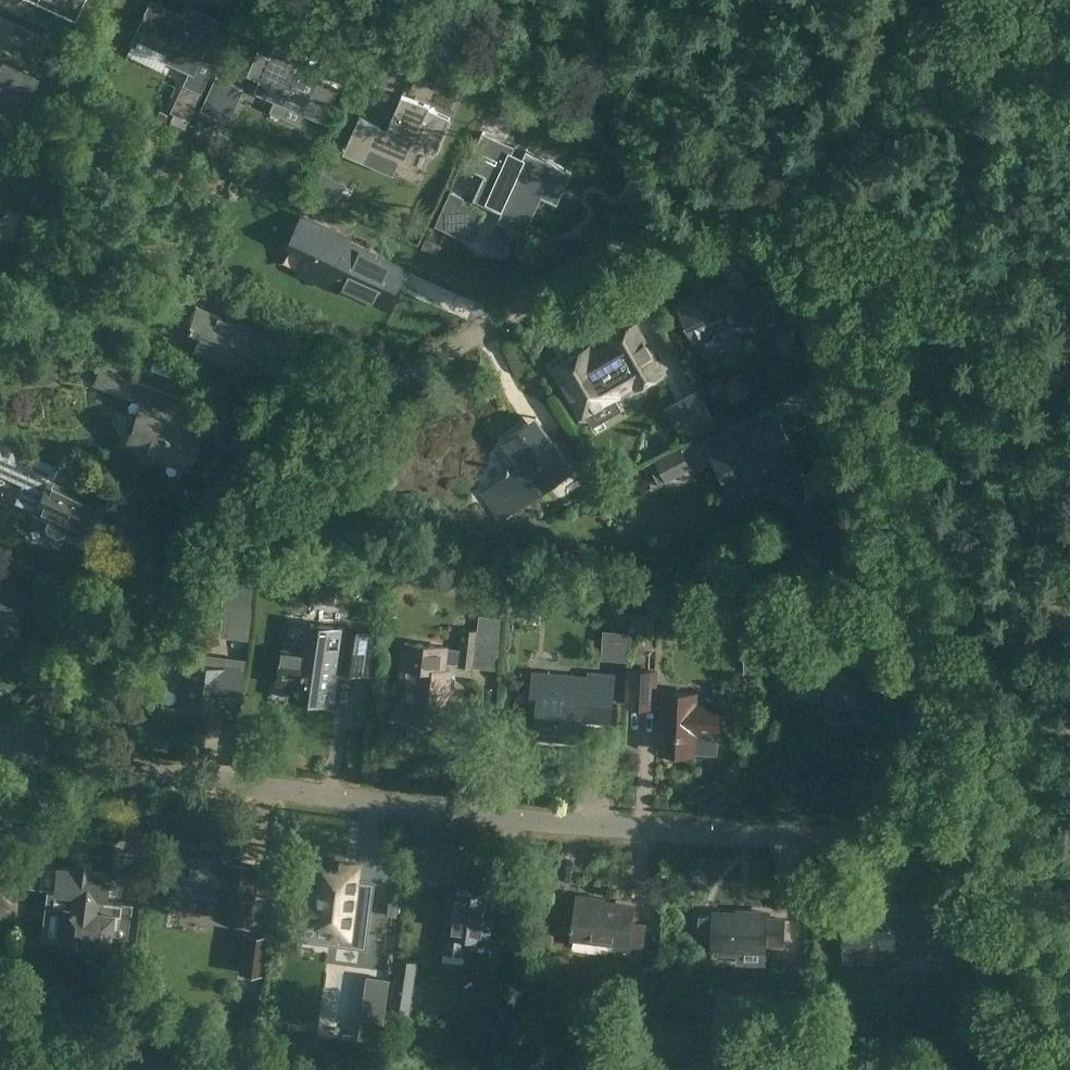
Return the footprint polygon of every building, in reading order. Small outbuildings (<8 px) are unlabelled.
[(38,2),(67,15),(74,0),(39,0),(38,2)] [(133,43),(195,72),(219,21),(190,7),(185,16),(153,1),(133,43)] [(275,46),(270,58),(258,53),(248,76),(260,81),(255,92),(323,121),(338,86),(320,78),(325,67),(275,46)] [(46,55),(40,68),(64,80),(75,57),(60,50),(46,55)] [(124,69),(154,77),(159,59),(129,52),(124,69)] [(5,110),(16,115),(21,117),(38,79),(2,62),(0,66),(0,121),(5,110)] [(217,76),(202,110),(230,123),(245,89),(217,76)] [(184,85),(172,112),(175,113),(190,120),(191,121),(204,93),(203,93),(184,85)] [(345,145),(344,147),(346,148),(344,152),(365,161),(371,148),(400,161),(412,166),(420,148),(435,155),(451,118),(430,108),(431,106),(403,94),(388,128),(360,115),(347,146),(345,145)] [(175,113),(167,130),(182,137),(190,120),(175,113)] [(480,154),(473,169),(485,174),(476,194),(504,207),(502,212),(500,215),(523,226),(538,194),(553,201),(567,171),(572,173),(573,171),(527,150),(523,157),(513,152),(503,148),(497,162),(480,154)] [(220,159),(215,170),(229,177),(235,166),(220,159)] [(292,160),(284,175),(293,179),(300,165),(292,160)] [(323,171),(313,190),(337,202),(347,183),(323,171)] [(451,191),(439,218),(453,224),(450,231),(471,241),(484,211),(463,201),(465,197),(451,191)] [(32,194),(29,202),(41,207),(44,199),(32,194)] [(303,215),(291,243),(309,251),(299,273),(329,287),(332,282),(387,307),(407,267),(336,234),(338,231),(303,215)] [(759,320),(747,293),(734,299),(726,283),(677,305),(694,341),(739,320),(743,327),(759,320)] [(240,366),(256,327),(255,327),(254,330),(195,306),(186,326),(201,332),(194,347),(216,356),(217,352),(240,362),(239,366),(240,366)] [(590,347),(557,367),(585,414),(602,404),(599,398),(612,391),(615,396),(618,395),(617,393),(637,382),(638,384),(663,370),(636,324),(611,338),(613,341),(593,353),(590,347)] [(91,368),(80,364),(76,374),(86,378),(91,368)] [(92,384),(127,397),(134,380),(99,366),(92,384)] [(142,401),(126,444),(184,466),(199,427),(172,417),(173,413),(179,397),(134,380),(128,396),(142,401)] [(700,391),(685,400),(693,414),(678,422),(687,437),(717,419),(700,391)] [(778,415),(707,451),(727,489),(771,466),(784,493),(809,480),(795,454),(798,453),(778,415)] [(538,416),(520,429),(506,440),(524,463),(498,482),(507,494),(493,504),(503,518),(573,467),(538,416)] [(25,478),(15,501),(34,510),(47,480),(54,464),(0,440),(0,466),(25,478)] [(677,447),(676,448),(655,459),(655,460),(648,464),(659,482),(665,479),(666,480),(689,469),(677,447)] [(96,501),(47,480),(34,510),(49,518),(45,527),(47,532),(58,537),(64,535),(66,529),(81,536),(96,501)] [(347,504),(345,515),(358,517),(360,506),(347,504)] [(130,553),(135,566),(143,563),(138,550),(130,553)] [(228,574),(220,634),(226,635),(231,601),(251,603),(255,577),(228,574)] [(11,646),(22,611),(0,604),(0,643),(11,646)] [(652,613),(629,613),(628,629),(628,632),(652,632),(652,613)] [(479,630),(503,632),(504,617),(481,614),(479,630)] [(283,648),(279,679),(294,682),(292,695),(327,701),(329,686),(333,687),(337,666),(342,667),(342,668),(361,671),(367,629),(348,626),(348,627),(311,622),(307,651),(283,648)] [(462,648),(460,664),(475,666),(479,630),(464,628),(462,648)] [(479,630),(475,666),(500,669),(503,632),(479,630)] [(834,683),(844,719),(885,708),(864,639),(809,655),(819,688),(834,683)] [(447,674),(448,662),(450,647),(450,644),(420,641),(405,640),(401,679),(407,680),(405,702),(399,701),(397,719),(443,724),(446,694),(449,694),(449,690),(454,690),(457,689),(458,684),(459,678),(458,676),(456,675),(447,674)] [(183,678),(179,706),(198,709),(199,700),(218,703),(218,698),(238,701),(244,660),(189,652),(185,678),(183,678)] [(659,668),(627,666),(626,678),(626,705),(658,707),(659,668)] [(589,677),(534,672),(531,708),(538,709),(536,730),(561,732),(563,738),(579,739),(581,719),(612,721),(615,673),(589,671),(589,677)] [(663,701),(661,730),(662,730),(666,730),(665,752),(696,754),(696,752),(718,753),(719,734),(721,734),(723,702),(720,702),(696,701),(697,692),(696,692),(676,691),(676,701),(663,701)] [(407,736),(407,744),(430,745),(430,736),(407,736)] [(176,858),(171,892),(185,894),(186,890),(201,892),(201,896),(217,899),(215,914),(215,917),(249,922),(251,907),(257,866),(222,861),(222,865),(176,858)] [(60,938),(127,946),(131,913),(120,911),(122,901),(105,899),(109,870),(89,868),(90,863),(76,862),(75,866),(57,864),(56,866),(33,863),(31,884),(49,886),(46,906),(64,909),(60,938)] [(306,864),(299,924),(301,924),(301,921),(302,921),(333,925),(333,930),(332,930),(331,930),(330,935),(332,935),(331,940),(330,940),(329,942),(364,947),(369,910),(351,908),(356,873),(322,869),(322,871),(308,869),(309,865),(306,864)] [(467,952),(470,936),(490,938),(494,896),(452,891),(447,932),(444,932),(441,949),(467,952)] [(577,897),(573,938),(630,944),(629,949),(644,951),(646,925),(633,924),(635,908),(604,904),(605,900),(577,897)] [(918,914),(918,900),(887,901),(887,907),(842,909),(844,960),(873,958),(873,949),(906,948),(906,957),(935,956),(933,914),(918,914)] [(700,914),(700,931),(712,931),(712,948),(718,948),(766,950),(766,944),(784,944),(785,914),(767,914),(767,911),(748,911),(748,913),(713,912),(713,915),(700,914)] [(511,934),(509,934),(495,933),(491,967),(507,969),(511,934)] [(266,936),(250,934),(247,954),(263,956),(266,936)] [(114,952),(107,1009),(119,1011),(126,953),(114,952)] [(362,994),(361,1005),(364,1006),(362,1020),(364,1020),(381,1022),(387,979),(368,976),(365,995),(362,994)] [(391,986),(386,1014),(409,1017),(413,989),(391,986)] [(364,1020),(362,1036),(379,1039),(381,1022),(364,1020)] [(497,1035),(495,1049),(506,1050),(508,1037),(497,1035)] [(988,1058),(951,1058),(951,1069),(988,1069),(988,1058)] [(383,1060),(383,1069),(406,1069),(406,1060),(383,1060)]
